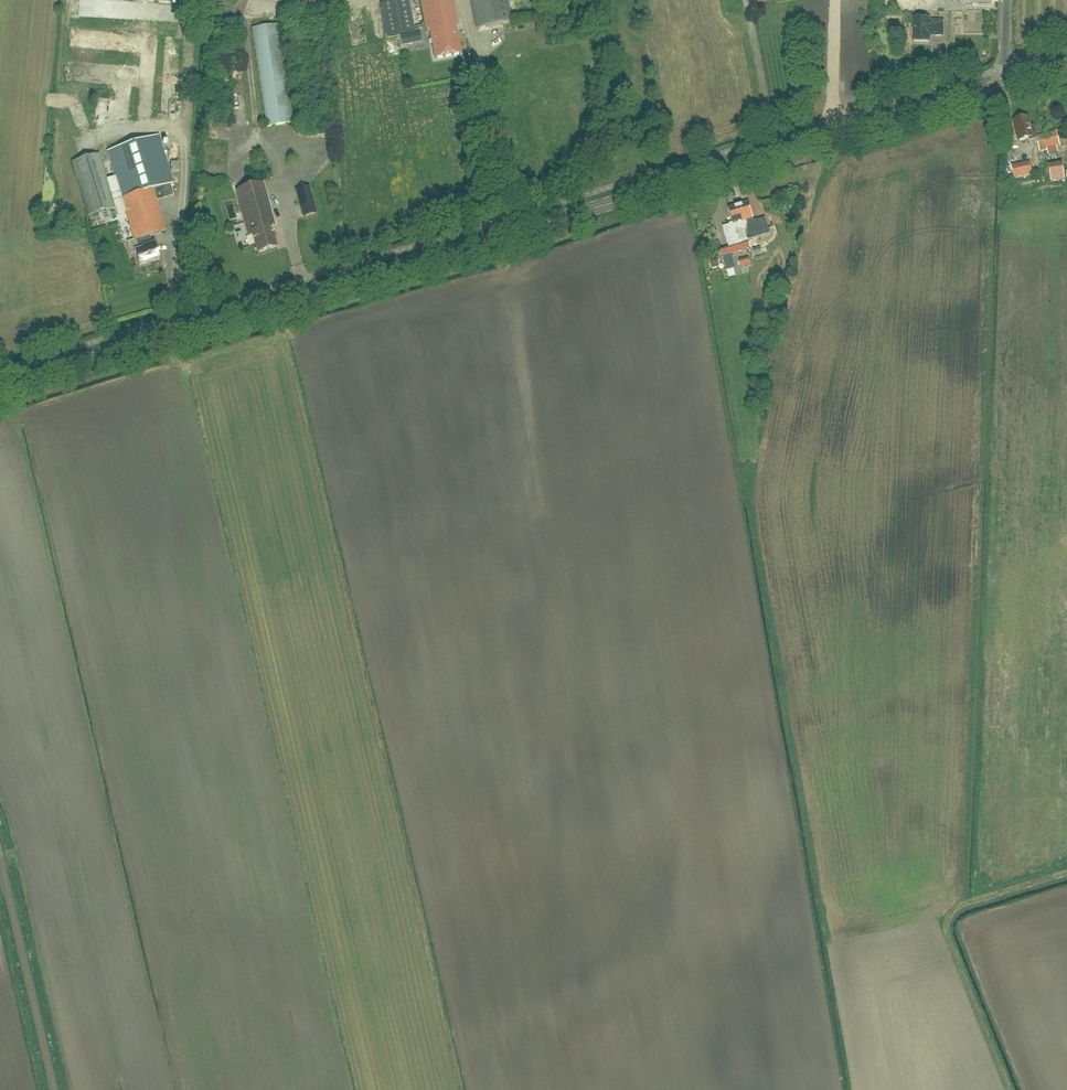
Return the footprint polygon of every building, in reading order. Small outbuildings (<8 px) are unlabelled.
[(460,55),(456,34),(457,33),(455,26),(458,25),(453,0),(420,0),(427,34),(430,34),(435,60),(460,55)] [(512,23),(507,0),(470,0),(476,30),(512,23)] [(386,39),(414,33),(408,1),(380,6),(386,39)] [(943,37),(943,23),(930,22),(930,20),(915,19),(914,43),(929,43),(930,36),(943,37)] [(267,128),(293,124),(278,26),(252,30),(267,128)] [(401,47),(411,46),(409,37),(399,39),(401,47)] [(1032,128),(1029,118),(1015,121),(1016,124),(1014,125),(1018,142),(1034,138),(1034,136),(1037,135),(1034,127),(1032,128)] [(1057,148),(1060,147),(1056,132),(1037,137),(1040,153),(1047,151),(1057,148)] [(157,202),(174,197),(170,185),(173,184),(159,137),(107,153),(122,200),(114,203),(116,209),(115,209),(117,216),(126,213),(134,241),(126,243),(130,256),(136,254),(139,266),(159,260),(154,245),(149,246),(146,238),(166,232),(157,202)] [(89,217),(115,209),(116,209),(114,203),(99,155),(72,163),(89,217)] [(1015,179),(1032,176),(1030,163),(1012,166),(1015,179)] [(1043,167),(1046,183),(1061,180),(1057,164),(1043,167)] [(277,248),(271,228),(275,227),(263,183),(236,191),(249,237),(252,236),(257,254),(277,248)] [(303,218),(316,214),(309,188),(296,191),(303,218)] [(747,226),(747,227),(748,227),(749,241),(770,235),(765,220),(754,223),(748,204),(739,207),(744,222),(746,221),(747,226)] [(746,227),(747,227),(747,226),(746,221),(744,222),(739,207),(730,210),(734,225),(724,229),(731,253),(742,249),(743,252),(751,250),(749,243),(748,243),(744,231),(747,230),(746,227)] [(761,247),(753,250),(755,256),(763,254),(761,247)] [(722,258),(729,279),(736,277),(734,271),(736,270),(731,256),(722,258)] [(741,268),(750,266),(748,258),(739,261),(741,268)] [(709,262),(711,270),(720,267),(718,260),(709,262)]
